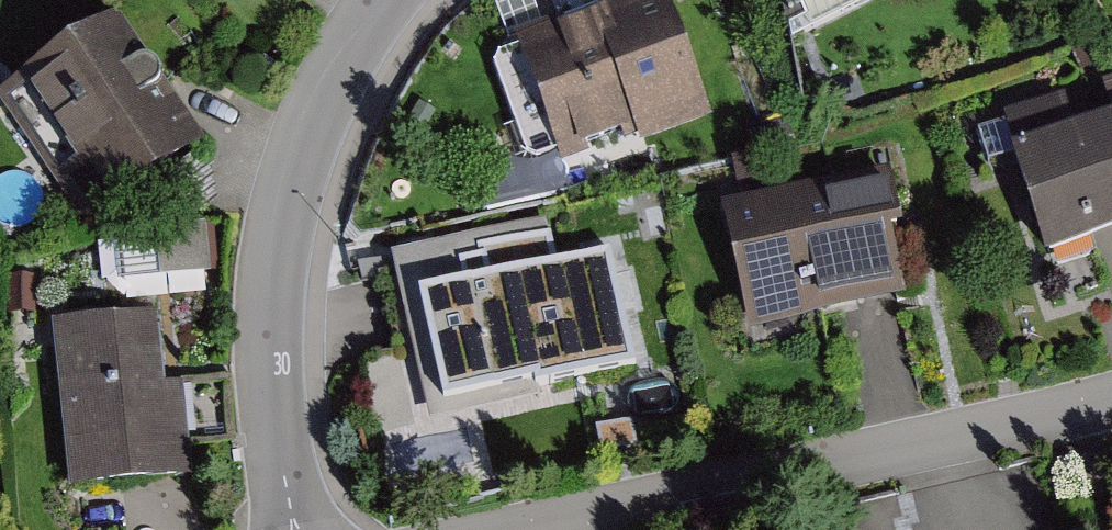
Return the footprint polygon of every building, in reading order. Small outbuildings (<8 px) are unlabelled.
[(532,33),(573,149),(711,101),(675,0),(624,0),(532,33)] [(124,19),(24,88),(110,211),(211,141),(124,19)] [(1021,119),(1058,250),(1111,234),(1111,124),(1083,132),(1075,104),(1021,119)] [(890,175),(742,199),(762,326),(910,302),(890,175)] [(109,290),(217,283),(213,227),(105,234),(109,290)] [(540,393),(640,370),(610,244),(495,272),(490,250),(419,267),(440,357),(461,352),(475,409),(477,417),(542,401),(540,393)] [(169,310),(68,317),(81,500),(199,491),(192,396),(175,397),(169,310)]
